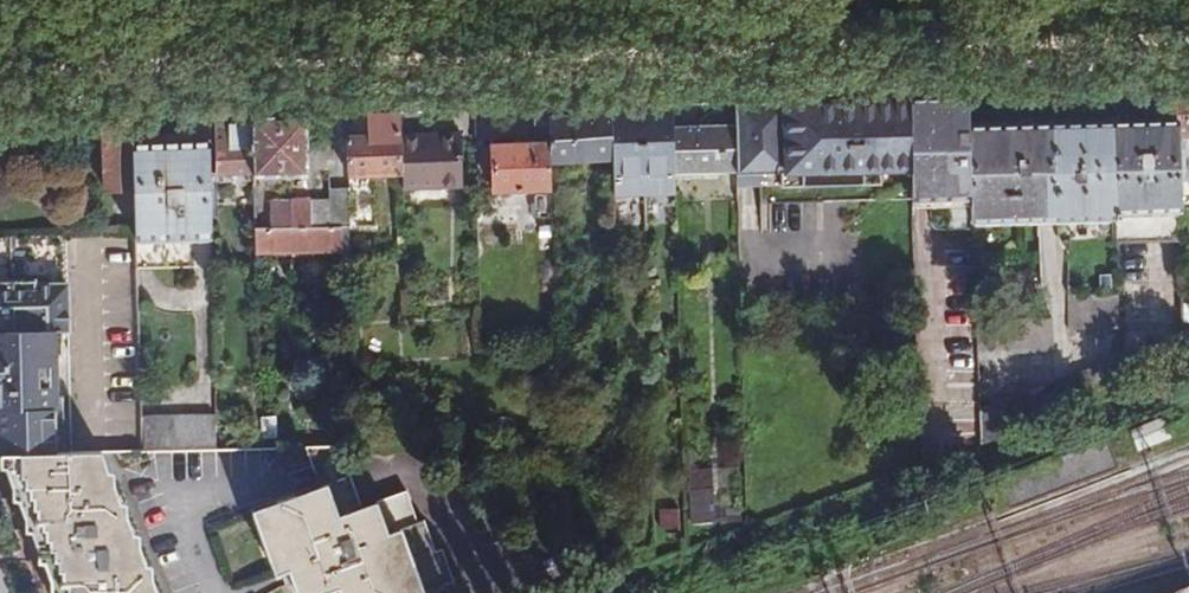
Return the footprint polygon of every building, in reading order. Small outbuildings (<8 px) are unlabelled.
[(1178,94),(1179,123),(1181,180),(1188,180),(1188,93),(1178,94)] [(969,98),(938,99),(938,111),(927,112),(930,201),(972,200),(970,129),(969,98)] [(938,99),(908,100),(911,201),(930,201),(927,112),(938,111),(938,99)] [(908,100),(755,104),(757,174),(778,174),(779,205),(911,201),(908,100)] [(736,130),(737,175),(757,174),(755,104),(735,105),(736,130)] [(672,106),(610,108),(610,113),(612,171),(613,197),(675,195),(674,177),(673,132),(672,106)] [(548,115),(548,110),(532,110),(533,147),(490,148),(491,196),(550,194),(550,173),(548,115)] [(610,113),(548,115),(550,173),(612,171),(610,113)] [(370,142),(346,143),(347,177),(402,176),(401,139),(400,115),(369,116),(370,142)] [(251,119),(253,176),(253,181),(306,179),(305,118),(251,119)] [(251,119),(215,120),(216,177),(253,176),(251,119)] [(134,147),(134,123),(102,124),(102,148),(104,192),(136,192),(134,147)] [(1163,123),(1111,125),(1114,214),(1166,212),(1166,184),(1160,184),(1160,164),(1165,163),(1163,123)] [(1181,180),(1179,123),(1163,123),(1165,163),(1160,164),(1160,184),(1166,184),(1166,212),(1114,214),(1114,219),(1115,245),(1182,243),(1181,180)] [(1114,214),(1111,125),(1079,126),(1079,133),(1057,134),(1057,152),(1052,152),(1054,221),(1114,219),(1114,214)] [(1079,126),(1046,127),(1049,221),(1054,221),(1052,152),(1057,152),(1057,134),(1079,133),(1079,126)] [(1049,221),(1046,127),(1008,128),(1008,136),(1025,136),(1026,191),(1035,191),(1035,222),(1049,221)] [(1008,128),(970,129),(972,200),(973,223),(1035,222),(1035,191),(1026,191),(1025,136),(1008,136),(1008,128)] [(673,132),(674,177),(737,175),(736,130),(673,132)] [(402,176),(402,192),(460,190),(459,138),(401,139),(402,176)] [(211,240),(209,145),(179,146),(179,177),(192,178),(194,241),(211,240)] [(179,146),(134,147),(136,192),(137,236),(137,242),(194,241),(192,178),(179,177),(179,146)] [(271,233),(254,233),(256,296),(268,297),(268,281),(277,281),(277,255),(341,254),(340,232),(348,232),(347,194),(327,194),(327,202),(328,230),(291,232),(271,233)] [(290,203),(291,232),(328,230),(327,202),(290,203)] [(271,204),(271,233),(291,232),(290,203),(271,204)] [(67,371),(64,285),(33,286),(32,282),(0,283),(0,372),(67,371)] [(1067,330),(1117,329),(1116,297),(1065,299),(1067,330)] [(978,357),(1053,355),(1053,322),(976,324),(978,357)] [(979,406),(980,444),(1119,395),(1118,358),(979,406)] [(69,449),(67,371),(0,372),(0,451),(69,449)] [(142,452),(214,451),(214,414),(141,415),(142,452)] [(258,418),(258,438),(272,438),(273,419),(258,418)] [(0,451),(0,456),(11,458),(9,465),(4,467),(7,473),(100,470),(103,479),(110,478),(98,449),(69,449),(0,451)] [(304,450),(319,486),(253,512),(266,545),(272,543),(284,574),(291,571),(300,592),(326,592),(347,585),(350,592),(424,592),(455,581),(445,552),(439,553),(426,523),(420,525),(409,495),(365,510),(341,449),(304,450)] [(0,456),(0,467),(4,467),(9,465),(11,458),(0,456)] [(110,478),(103,479),(100,470),(7,473),(11,484),(7,498),(18,499),(26,517),(23,531),(32,533),(39,551),(51,552),(48,563),(45,564),(53,582),(50,592),(156,592),(110,478)] [(36,562),(45,564),(48,563),(51,552),(39,551),(36,562)]
